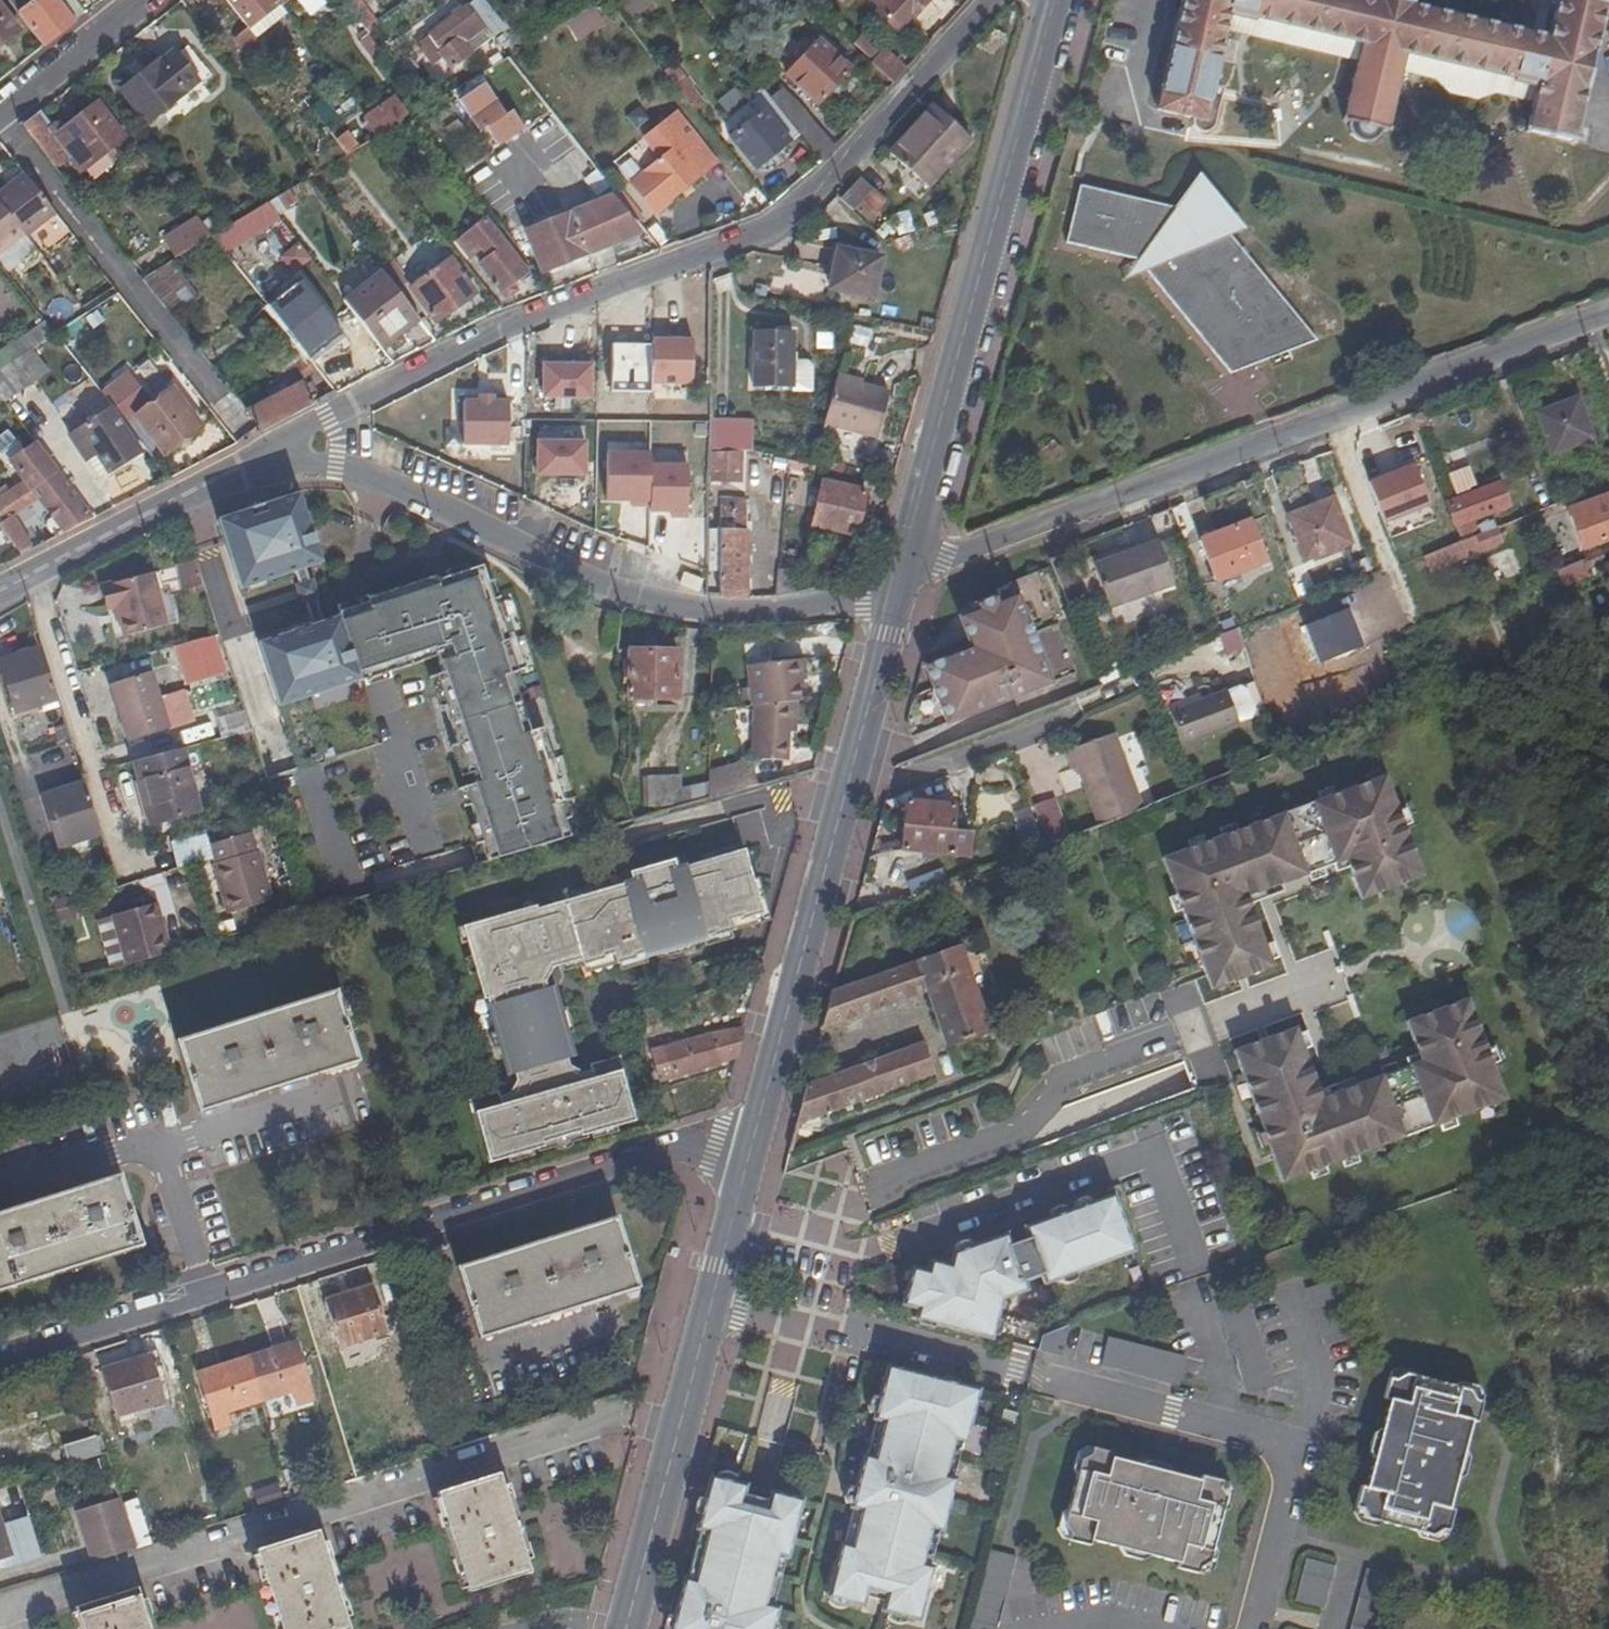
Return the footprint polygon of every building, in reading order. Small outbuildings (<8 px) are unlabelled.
[(14,15),(22,8),(16,0),(2,0),(14,15)] [(70,0),(33,0),(22,8),(14,15),(39,48),(60,31),(81,14),(70,0)] [(274,0),(223,0),(245,29),(253,39),(285,14),(278,6),(274,0)] [(461,3),(485,38),(498,29),(476,0),(466,0),(461,3)] [(899,33),(914,15),(917,17),(932,0),(867,0),(880,11),(878,14),(899,33)] [(1575,140),(1579,122),(1607,0),(1561,0),(1552,34),(1405,0),(1404,0),(1185,0),(1160,104),(1194,113),(1195,118),(1198,122),(1202,124),(1207,125),(1210,126),(1213,125),(1217,122),(1218,119),(1226,81),(1217,79),(1230,21),(1361,52),(1345,124),(1353,126),(1353,127),(1354,132),(1357,137),(1361,140),(1366,142),(1371,142),(1376,141),(1380,137),(1383,133),(1390,134),(1406,69),(1443,78),(1453,92),(1480,98),(1500,92),(1531,99),(1524,128),(1575,140)] [(444,65),(485,38),(461,3),(410,39),(425,60),(436,53),(444,65)] [(175,35),(188,52),(216,30),(196,5),(178,19),(185,27),(175,35)] [(592,6),(564,25),(576,43),(604,23),(592,6)] [(369,27),(373,24),(363,10),(351,18),(362,32),(369,27)] [(0,14),(0,44),(15,32),(0,14)] [(362,32),(366,38),(373,33),(369,27),(362,32)] [(253,39),(245,29),(232,38),(255,67),(267,58),(253,39)] [(355,37),(358,41),(355,43),(369,62),(379,55),(366,38),(362,32),(355,37)] [(859,32),(849,44),(864,58),(875,45),(859,32)] [(851,70),(819,41),(786,76),(819,105),(851,70)] [(881,49),(868,64),(892,85),(906,70),(881,49)] [(120,93),(145,125),(198,83),(173,51),(120,93)] [(399,82),(415,71),(407,60),(391,72),(399,82)] [(662,69),(693,108),(703,101),(673,61),(662,69)] [(483,126),(493,145),(520,130),(510,110),(503,114),(486,81),(458,95),(468,114),(475,111),(483,126)] [(714,98),(725,115),(740,106),(730,88),(714,98)] [(771,102),(761,89),(749,98),(761,113),(729,137),(754,169),(798,135),(771,102)] [(771,102),(798,135),(820,164),(835,148),(787,89),(771,102)] [(304,105),(323,130),(337,120),(317,94),(304,105)] [(390,99),(361,117),(371,135),(402,117),(390,99)] [(22,128),(53,167),(67,156),(80,172),(102,154),(107,160),(113,154),(109,149),(123,138),(96,103),(63,130),(51,128),(39,114),(22,128)] [(971,139),(932,105),(888,153),(927,188),(971,139)] [(475,111),(468,114),(476,130),(483,126),(475,111)] [(653,213),(718,164),(679,113),(647,138),(662,157),(629,183),(653,213)] [(410,116),(389,129),(402,146),(424,133),(410,116)] [(1586,124),(1579,122),(1575,140),(1581,141),(1586,124)] [(343,154),(357,146),(348,129),(333,138),(343,154)] [(295,168),(300,175),(321,163),(316,156),(295,168)] [(1206,170),(1197,183),(1237,232),(1252,226),(1206,170)] [(23,175),(0,194),(0,206),(25,237),(54,214),(23,175)] [(839,200),(865,223),(877,210),(864,200),(871,192),(858,179),(839,200)] [(1152,269),(1237,373),(1319,339),(1237,232),(1197,183),(1180,206),(1086,183),(1072,240),(1143,258),(1152,269)] [(539,271),(637,233),(608,196),(526,228),(539,271)] [(220,255),(277,222),(266,202),(209,235),(220,255)] [(23,236),(25,237),(0,206),(0,254),(23,236)] [(897,235),(911,232),(906,211),(892,214),(897,235)] [(172,258),(207,236),(194,216),(159,238),(172,258)] [(514,290),(529,278),(484,221),(454,245),(466,260),(478,250),(486,259),(478,266),(505,299),(515,291),(514,290)] [(35,250),(25,237),(23,236),(0,254),(0,267),(5,273),(35,250)] [(839,249),(832,284),(875,294),(883,258),(839,249)] [(1152,269),(1143,258),(1128,279),(1152,269)] [(473,296),(449,262),(409,290),(434,324),(473,296)] [(407,285),(391,264),(379,273),(383,278),(395,293),(407,285)] [(142,280),(173,320),(198,300),(170,265),(142,280)] [(395,293),(383,278),(344,306),(376,348),(416,320),(395,293)] [(56,336),(47,324),(0,354),(0,372),(20,359),(56,336)] [(650,382),(691,382),(692,339),(668,339),(668,332),(651,332),(650,382)] [(790,385),(789,332),(750,333),(751,385),(790,385)] [(295,369),(303,379),(315,371),(289,337),(266,354),(284,377),(295,369)] [(3,403),(36,383),(20,359),(0,372),(0,400),(3,403)] [(589,365),(541,365),(541,399),(589,399),(589,365)] [(124,422),(154,461),(200,428),(170,390),(150,404),(127,371),(99,390),(124,422)] [(861,386),(863,381),(837,373),(823,422),(876,438),(888,394),(861,386)] [(303,387),(247,416),(260,433),(297,414),(319,403),(315,397),(316,395),(310,386),(304,389),(303,387)] [(47,406),(62,432),(89,416),(74,390),(47,406)] [(1592,438),(1578,398),(1536,413),(1551,453),(1592,438)] [(462,448),(507,448),(507,405),(492,404),(492,399),(478,399),(478,404),(462,404),(462,448)] [(1410,414),(1415,426),(1426,422),(1421,410),(1410,414)] [(95,453),(108,473),(140,454),(126,433),(119,438),(104,415),(72,434),(86,458),(95,453)] [(707,419),(707,452),(712,452),(742,454),(752,455),(753,422),(707,419)] [(16,447),(4,431),(0,434),(0,459),(16,447)] [(584,444),(537,443),(536,477),(584,477),(584,444)] [(649,467),(650,452),(606,452),(606,499),(631,500),(631,505),(649,505),(649,467)] [(713,466),(741,467),(742,454),(712,452),(713,466)] [(95,517),(47,457),(22,477),(26,482),(39,499),(65,533),(95,517)] [(786,460),(786,468),(815,475),(818,467),(811,465),(786,460)] [(1430,504),(1414,464),(1369,482),(1385,522),(1430,504)] [(1452,473),(1461,498),(1481,491),(1472,466),(1452,473)] [(687,467),(649,467),(649,505),(649,515),(671,515),(671,520),(686,520),(687,467)] [(26,482),(0,503),(0,530),(24,511),(39,499),(26,482)] [(857,534),(867,491),(823,482),(813,525),(857,534)] [(1510,506),(1501,483),(1481,491),(1461,498),(1448,503),(1463,539),(1478,534),(1473,520),(1510,506)] [(302,564),(319,559),(297,491),(257,504),(217,516),(239,584),(293,567),(302,564)] [(1569,511),(1583,551),(1608,541),(1608,497),(1569,511)] [(1349,540),(1332,498),(1290,516),(1308,559),(1349,540)] [(719,508),(718,530),(706,529),(706,571),(718,571),(718,597),(745,598),(746,508),(719,508)] [(47,542),(24,511),(0,530),(0,531),(20,556),(47,542)] [(1252,521),(1200,540),(1216,581),(1267,560),(1252,521)] [(1463,539),(1459,541),(1466,560),(1507,544),(1499,526),(1478,534),(1463,539)] [(1459,541),(1424,555),(1431,574),(1466,560),(1459,541)] [(1159,542),(1122,555),(1095,566),(1111,609),(1175,585),(1159,542)] [(1122,555),(1120,550),(1093,561),(1095,566),(1122,555)] [(1608,565),(1608,557),(1606,550),(1589,557),(1590,560),(1559,572),(1563,583),(1607,566),(1608,565)] [(190,563),(174,569),(183,595),(199,590),(190,563)] [(302,564),(293,567),(298,582),(294,583),(299,598),(303,597),(311,622),(320,620),(312,594),(315,593),(310,577),(306,579),(302,564)] [(464,790),(487,864),(569,840),(559,805),(562,805),(550,763),(548,763),(539,732),(533,734),(516,675),(522,673),(513,642),(515,642),(504,600),(501,601),(495,580),(491,567),(435,584),(421,588),(419,584),(365,602),(389,675),(435,660),(440,677),(433,679),(465,777),(470,775),(474,787),(464,790)] [(791,595),(792,571),(776,569),(774,597),(791,595)] [(126,634),(167,623),(154,571),(108,583),(114,605),(118,605),(126,634)] [(705,578),(685,571),(681,583),(701,589),(705,578)] [(421,588),(435,584),(434,579),(419,584),(421,588)] [(927,662),(953,724),(1020,696),(1055,682),(1019,594),(1001,602),(998,596),(978,604),(980,610),(962,617),(973,642),(927,662)] [(351,606),(336,611),(337,614),(356,675),(359,684),(374,679),(389,675),(365,602),(351,606)] [(276,701),(356,675),(337,614),(320,620),(311,622),(256,640),(276,701)] [(215,667),(206,636),(177,645),(186,676),(215,667)] [(59,700),(43,649),(0,662),(17,713),(59,700)] [(677,699),(679,651),(623,650),(623,671),(632,672),(631,699),(677,699)] [(806,660),(748,667),(751,707),(757,707),(803,702),(801,681),(809,680),(806,660)] [(130,744),(172,731),(154,672),(112,685),(130,744)] [(359,684),(356,675),(276,701),(298,769),(378,742),(359,684)] [(1055,682),(1020,696),(1028,715),(1040,711),(1063,701),(1055,682)] [(1171,712),(1184,744),(1238,723),(1226,691),(1202,700),(1171,712)] [(1169,707),(1171,712),(1202,700),(1199,695),(1169,707)] [(757,707),(763,759),(802,755),(799,725),(805,723),(803,702),(757,707)] [(1128,813),(1144,807),(1115,734),(1065,753),(1072,769),(1078,767),(1101,824),(1128,813)] [(140,787),(147,786),(159,825),(202,813),(182,751),(134,765),(140,787)] [(710,800),(766,784),(763,759),(710,765),(710,800)] [(1389,776),(1300,808),(1309,835),(1401,806),(1389,776)] [(678,779),(650,778),(649,806),(678,807),(678,779)] [(100,833),(84,781),(42,793),(59,845),(100,833)] [(151,828),(159,825),(147,786),(140,787),(151,828)] [(1057,799),(1034,807),(1049,845),(1067,838),(1072,836),(1057,799)] [(956,833),(957,808),(908,803),(904,854),(970,860),(972,835),(956,833)] [(1426,877),(1401,806),(1309,835),(1322,870),(1351,859),(1365,899),(1400,886),(1426,877)] [(1309,835),(1300,808),(1167,856),(1215,988),(1243,978),(1276,966),(1251,896),(1322,870),(1309,835)] [(252,830),(207,842),(228,915),(273,902),(252,830)] [(536,907),(485,922),(469,950),(484,1001),(487,1000),(508,1075),(514,1073),(517,1082),(509,1096),(501,1098),(499,1092),(468,1101),(478,1133),(481,1132),(490,1164),(539,1151),(539,1154),(589,1140),(588,1137),(637,1123),(627,1090),(631,1089),(622,1058),(592,1066),(595,1078),(580,1082),(566,1072),(562,1058),(573,1054),(554,989),(543,992),(538,977),(545,964),(560,960),(563,971),(614,957),(616,964),(705,939),(704,936),(713,934),(714,936),(733,931),(731,923),(762,914),(744,851),(677,870),(674,861),(629,874),(632,883),(537,910),(536,907)] [(941,872),(908,885),(913,898),(947,885),(941,872)] [(1331,895),(1326,883),(1316,886),(1321,899),(1331,895)] [(76,916),(69,896),(51,903),(59,922),(76,916)] [(171,954),(157,904),(113,916),(127,966),(171,954)] [(469,950),(485,922),(462,928),(469,950)] [(991,1033),(959,948),(834,994),(824,1029),(929,991),(949,1047),(991,1033)] [(334,993),(174,1042),(196,1112),(355,1064),(334,993)] [(1312,1065),(1251,1088),(1285,1180),(1507,1099),(1470,998),(1438,1010),(1409,1020),(1424,1060),(1324,1096),(1312,1065)] [(1262,1039),(1237,1049),(1251,1088),(1312,1065),(1298,1026),(1262,1039)] [(653,1051),(662,1081),(737,1056),(744,1031),(712,1035),(653,1051)] [(936,1076),(924,1044),(809,1085),(799,1125),(936,1076)] [(1387,1044),(1375,1049),(1380,1062),(1392,1057),(1387,1044)] [(0,1207),(0,1284),(138,1242),(117,1171),(0,1207)] [(931,1301),(929,1311),(1004,1331),(1014,1291),(1039,1282),(1036,1273),(1054,1266),(1057,1275),(1145,1243),(1125,1187),(1037,1219),(1041,1231),(1022,1238),(1018,1226),(966,1246),(963,1259),(943,1254),(940,1265),(925,1261),(916,1297),(931,1301)] [(480,1338),(530,1323),(527,1308),(557,1299),(561,1314),(598,1303),(594,1287),(631,1276),(635,1291),(639,1290),(618,1219),(458,1267),(480,1338)] [(635,1291),(631,1276),(594,1287),(598,1303),(635,1291)] [(372,1285),(324,1300),(339,1348),(387,1332),(372,1285)] [(557,1299),(527,1308),(530,1323),(561,1314),(557,1299)] [(1051,1343),(1051,1345),(1074,1351),(1082,1321),(1054,1331),(1051,1343)] [(1194,1353),(1118,1333),(1110,1361),(1187,1382),(1194,1353)] [(249,1358),(262,1400),(294,1390),(299,1405),(313,1400),(296,1344),(249,1358)] [(150,1356),(103,1370),(118,1417),(164,1402),(150,1356)] [(198,1374),(216,1431),(231,1426),(227,1411),(262,1400),(249,1358),(198,1374)] [(888,1611),(925,1620),(937,1569),(927,1567),(936,1531),(946,1534),(959,1481),(949,1479),(958,1443),(968,1445),(981,1392),(890,1368),(882,1399),(877,1420),(887,1422),(878,1460),(868,1457),(855,1509),(865,1511),(856,1548),(846,1546),(833,1598),(868,1607),(872,1590),(892,1594),(888,1611)] [(1360,1509),(1368,1512),(1372,1520),(1384,1523),(1423,1533),(1436,1537),(1439,1535),(1446,1534),(1453,1534),(1459,1513),(1453,1511),(1461,1481),(1468,1455),(1477,1424),(1483,1425),(1484,1419),(1487,1410),(1489,1402),(1483,1401),(1477,1392),(1462,1388),(1426,1378),(1413,1375),(1411,1377),(1406,1379),(1401,1379),(1396,1378),(1389,1401),(1395,1402),(1388,1433),(1391,1437),(1387,1452),(1381,1455),(1371,1490),(1366,1489),(1360,1509)] [(1027,1419),(1012,1414),(1009,1426),(1024,1429),(1027,1419)] [(68,1464),(101,1453),(94,1433),(62,1443),(68,1464)] [(1388,1433),(1381,1435),(1377,1448),(1381,1455),(1387,1452),(1391,1437),(1388,1433)] [(1068,1522),(1073,1532),(1071,1538),(1092,1544),(1094,1539),(1126,1547),(1151,1554),(1181,1562),(1180,1567),(1202,1573),(1204,1567),(1214,1561),(1218,1547),(1228,1511),(1231,1499),(1227,1486),(1228,1481),(1206,1475),(1204,1480),(1174,1472),(1168,1476),(1158,1474),(1154,1466),(1118,1457),(1119,1451),(1097,1445),(1095,1453),(1086,1458),(1083,1469),(1072,1509),(1068,1522)] [(1168,1476),(1174,1472),(1171,1465),(1161,1463),(1154,1466),(1158,1474),(1168,1476)] [(503,1482),(501,1477),(438,1496),(441,1503),(466,1582),(469,1591),(531,1571),(528,1561),(503,1482)] [(779,1609),(767,1606),(780,1556),(788,1558),(803,1501),(773,1493),(769,1510),(741,1503),(746,1486),(711,1477),(697,1529),(707,1532),(694,1582),(684,1579),(672,1628),(774,1628),(779,1609)] [(503,1482),(528,1561),(534,1559),(509,1481),(503,1482)] [(289,1488),(252,1499),(256,1510),(292,1498),(289,1488)] [(92,1561),(136,1547),(121,1497),(77,1510),(92,1561)] [(435,1504),(460,1583),(466,1582),(441,1503),(435,1504)] [(41,1557),(28,1518),(3,1527),(0,1518),(0,1570),(41,1557)] [(258,1553),(261,1560),(283,1628),(349,1628),(352,1628),(349,1619),(348,1618),(324,1540),(322,1533),(258,1553)] [(348,1618),(349,1619),(355,1617),(330,1539),(324,1540),(348,1618)] [(973,1628),(1004,1628),(1024,1556),(995,1548),(973,1628)] [(276,1628),(283,1628),(261,1560),(254,1564),(276,1628)] [(1311,1562),(1300,1604),(1327,1611),(1339,1569),(1311,1562)] [(1370,1572),(1354,1628),(1385,1628),(1398,1580),(1370,1572)] [(139,1592),(78,1610),(81,1620),(84,1628),(151,1628),(142,1600),(139,1592)] [(151,1628),(158,1628),(148,1599),(142,1600),(151,1628)] [(78,1628),(84,1628),(81,1620),(76,1622),(78,1628)]
